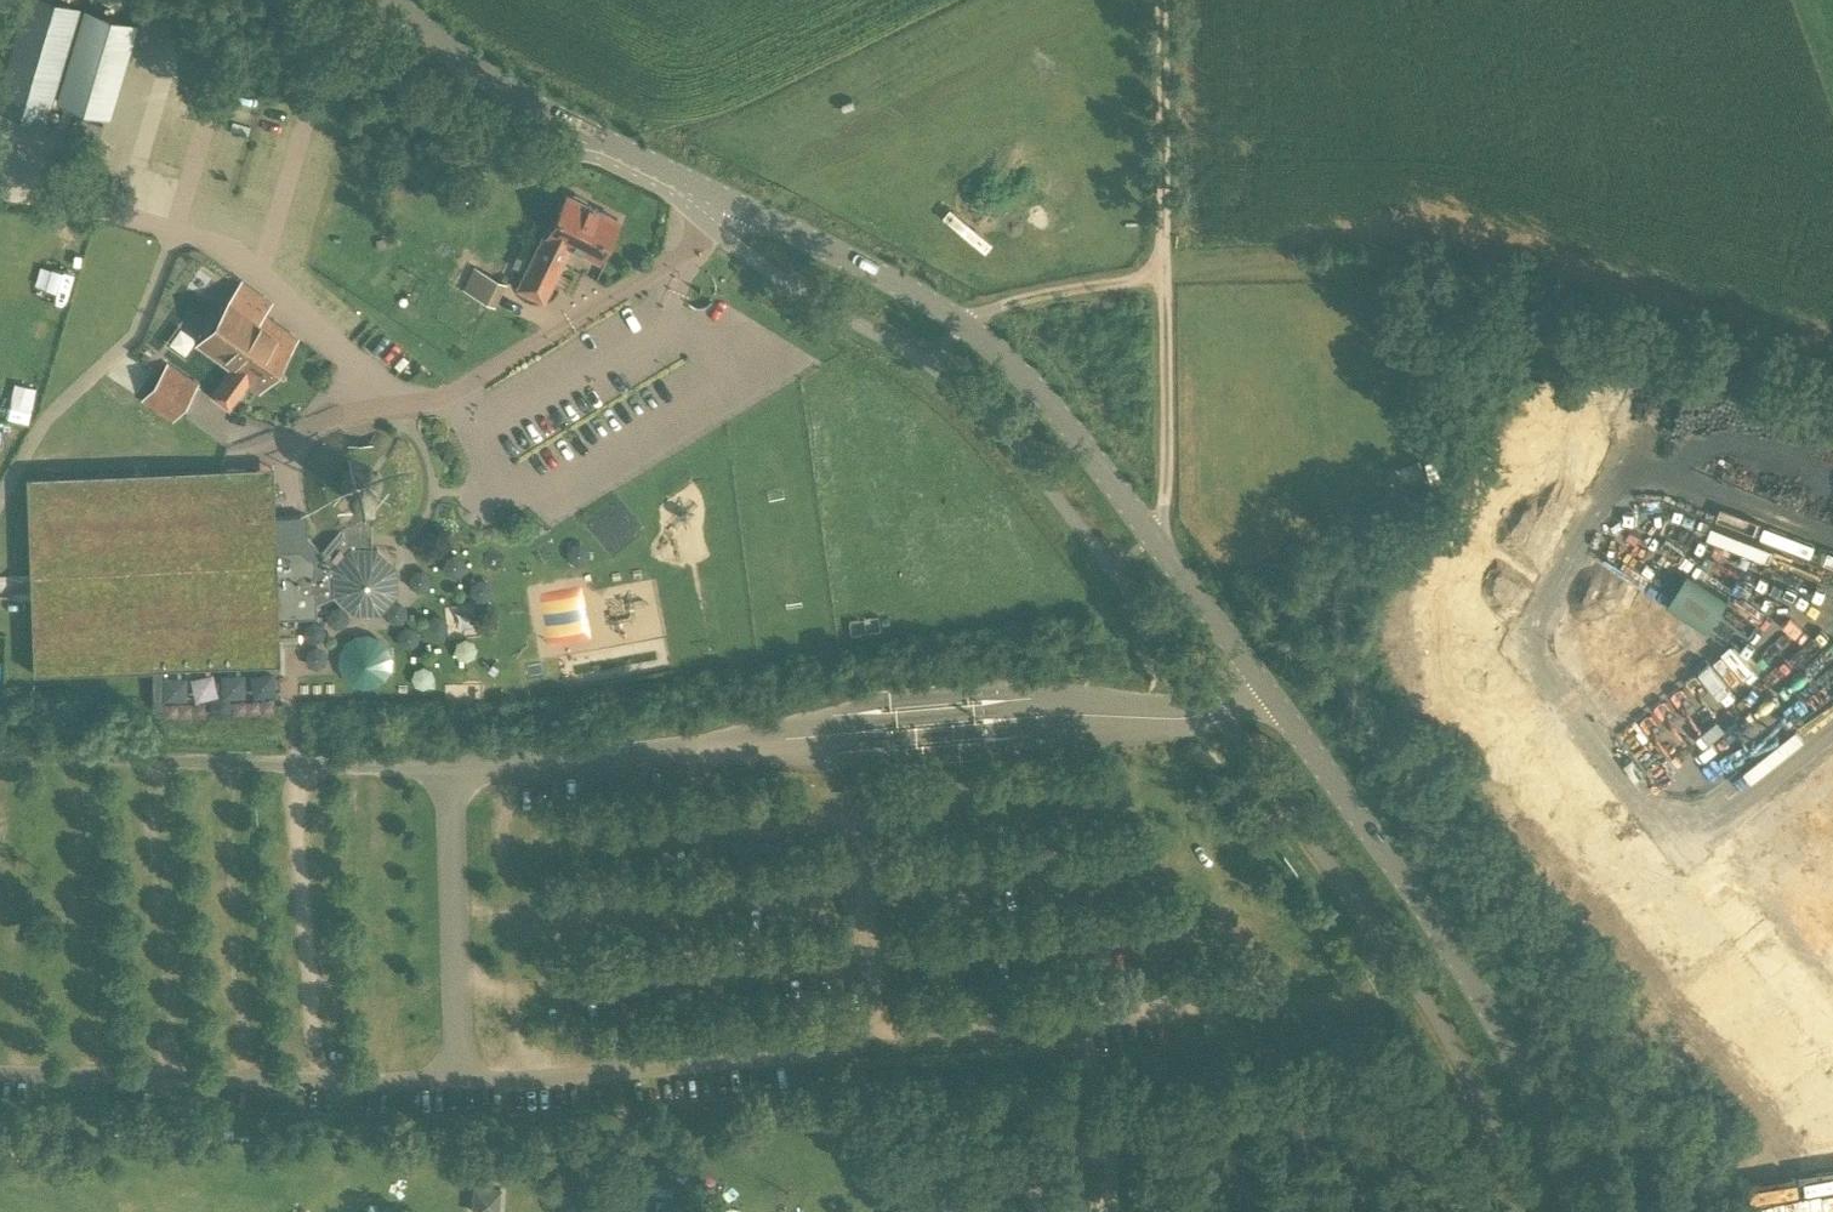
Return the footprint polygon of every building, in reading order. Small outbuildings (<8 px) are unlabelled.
[(0,80),(0,103),(41,116),(75,0),(24,0),(0,80)] [(56,92),(110,108),(137,15),(87,0),(83,0),(56,92)] [(103,123),(74,115),(68,134),(66,143),(95,151),(96,148),(103,123)] [(566,193),(548,231),(544,229),(522,275),(549,289),(570,246),(599,260),(619,219),(566,193)] [(473,266),(462,289),(495,306),(507,282),(473,266)] [(241,281),(207,328),(271,373),(297,336),(262,312),(270,301),(241,281)] [(271,373),(207,328),(196,344),(230,368),(211,394),(229,407),(248,381),(259,389),(271,373)] [(168,362),(142,399),(173,421),(199,383),(168,362)] [(39,398),(39,374),(9,374),(8,398),(39,398)] [(1431,487),(1420,459),(1397,467),(1408,495),(1431,487)] [(378,471),(374,467),(369,465),(363,463),(358,464),(353,466),(348,469),(344,474),(342,480),(343,492),(345,496),(349,500),(353,503),(357,504),(362,505),(367,504),(374,501),(379,496),(382,490),(383,483),(381,476),(378,471)] [(316,603),(315,602),(314,602),(313,558),(321,550),(307,537),(306,514),(304,514),(274,515),(273,465),(26,474),(30,575),(30,576),(31,596),(31,597),(33,672),(252,664),(280,663),(278,617),(316,616),(316,603)] [(351,519),(313,558),(314,602),(315,602),(333,594),(352,612),(379,611),(398,592),(397,566),(377,547),(373,547),(372,519),(351,519)] [(1688,572),(1667,603),(1708,630),(1729,599),(1688,572)] [(393,682),(391,633),(344,636),(347,685),(393,682)] [(1737,687),(1747,679),(1726,651),(1716,659),(1737,687)] [(1832,694),(1832,675),(1819,686),(1828,697),(1832,694)] [(469,1193),(467,1206),(506,1209),(507,1195),(469,1193)]
